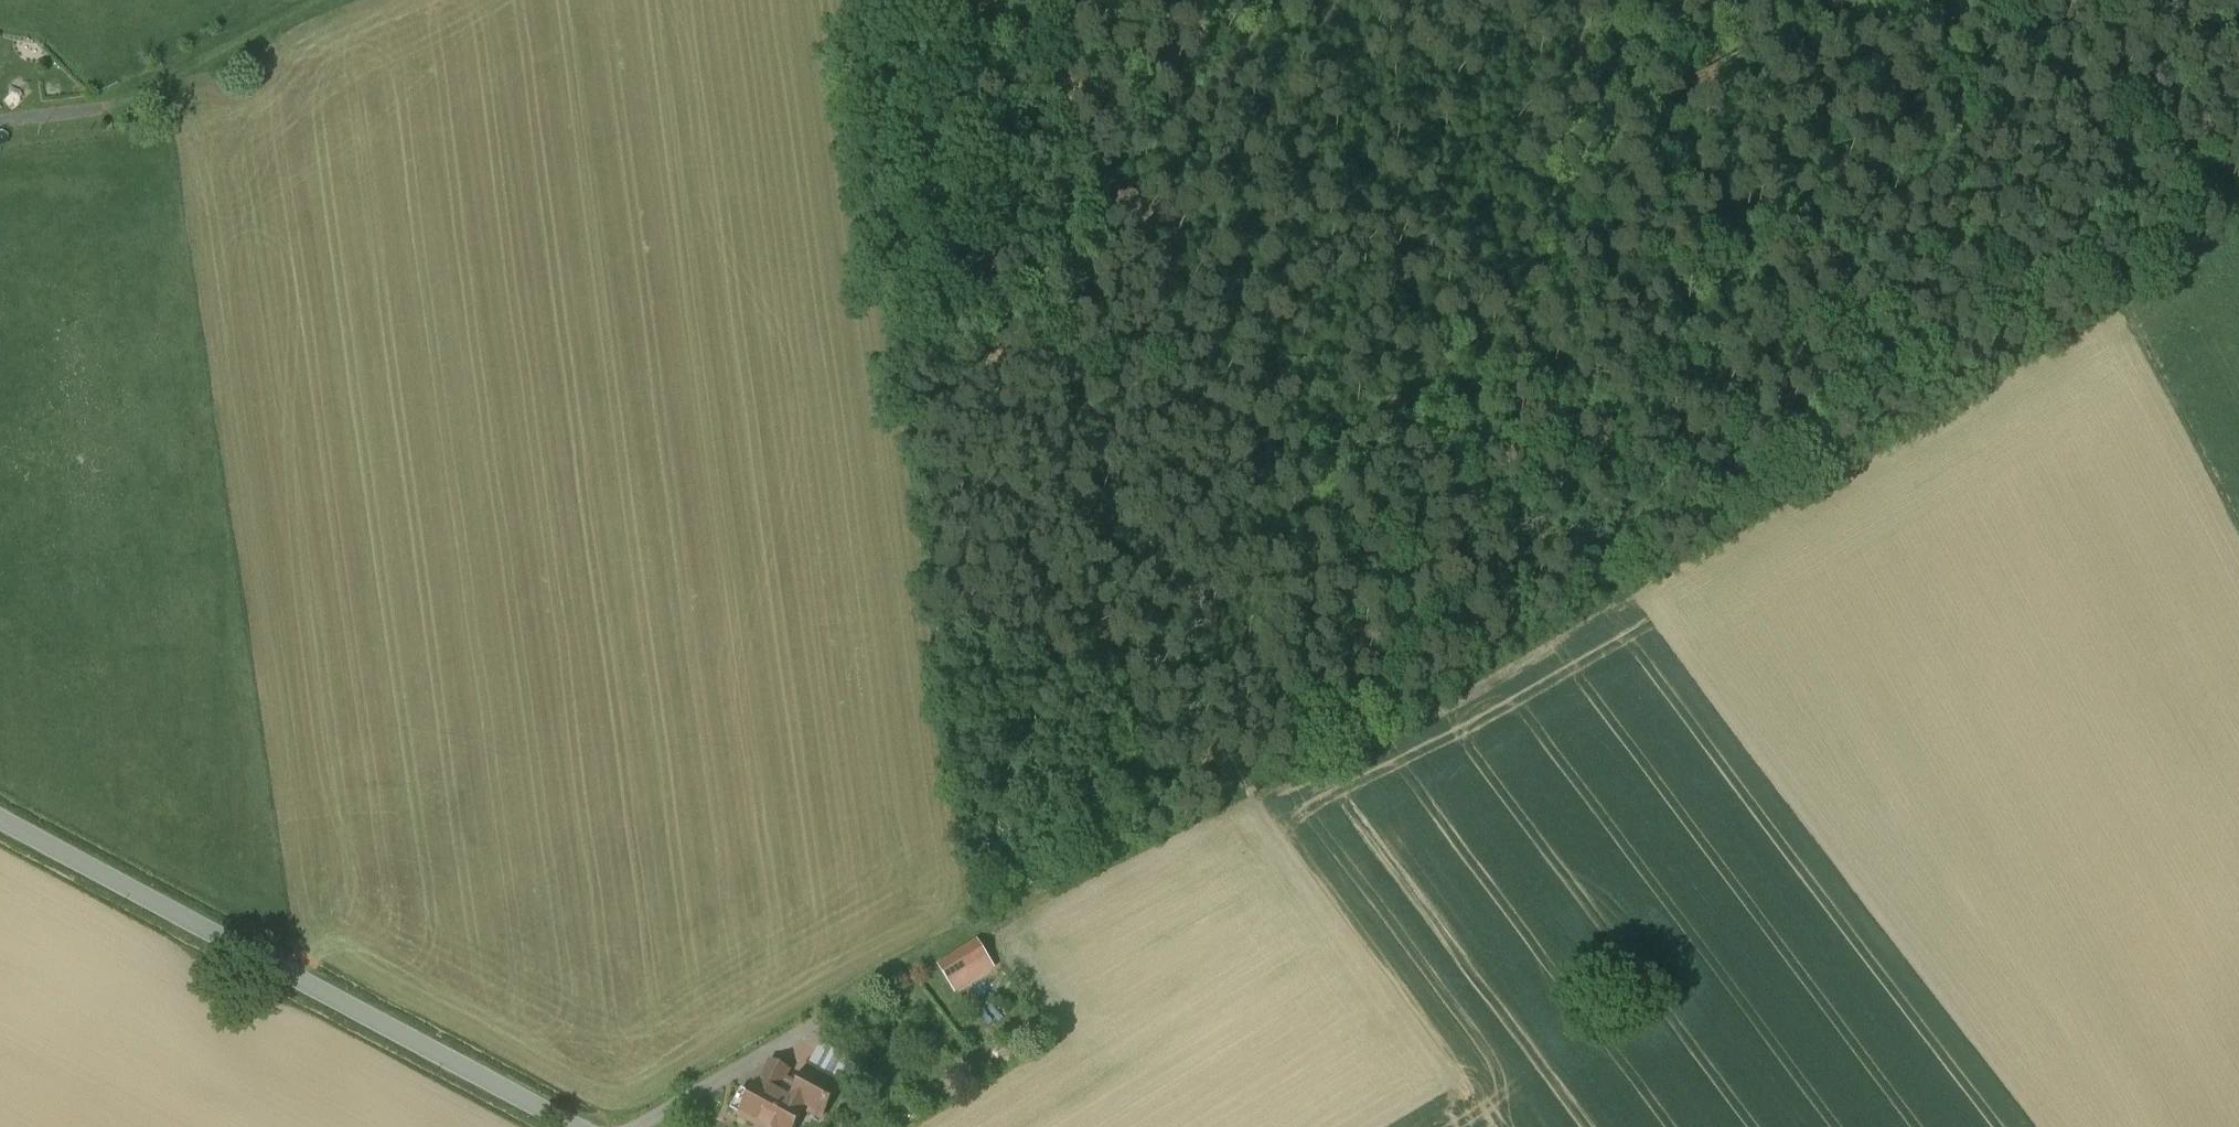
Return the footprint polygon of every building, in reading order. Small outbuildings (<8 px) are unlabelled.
[(955,994),(993,971),(978,945),(940,968),(955,994)] [(853,1064),(822,1047),(793,1102),(807,1109),(806,1111),(823,1120),(853,1064)] [(771,1062),(759,1084),(780,1095),(792,1073),(771,1062)] [(761,1126),(797,1126),(806,1111),(807,1109),(793,1102),(780,1095),(759,1084),(752,1097),(743,1091),(732,1111),(742,1116),(742,1117),(761,1126)]
